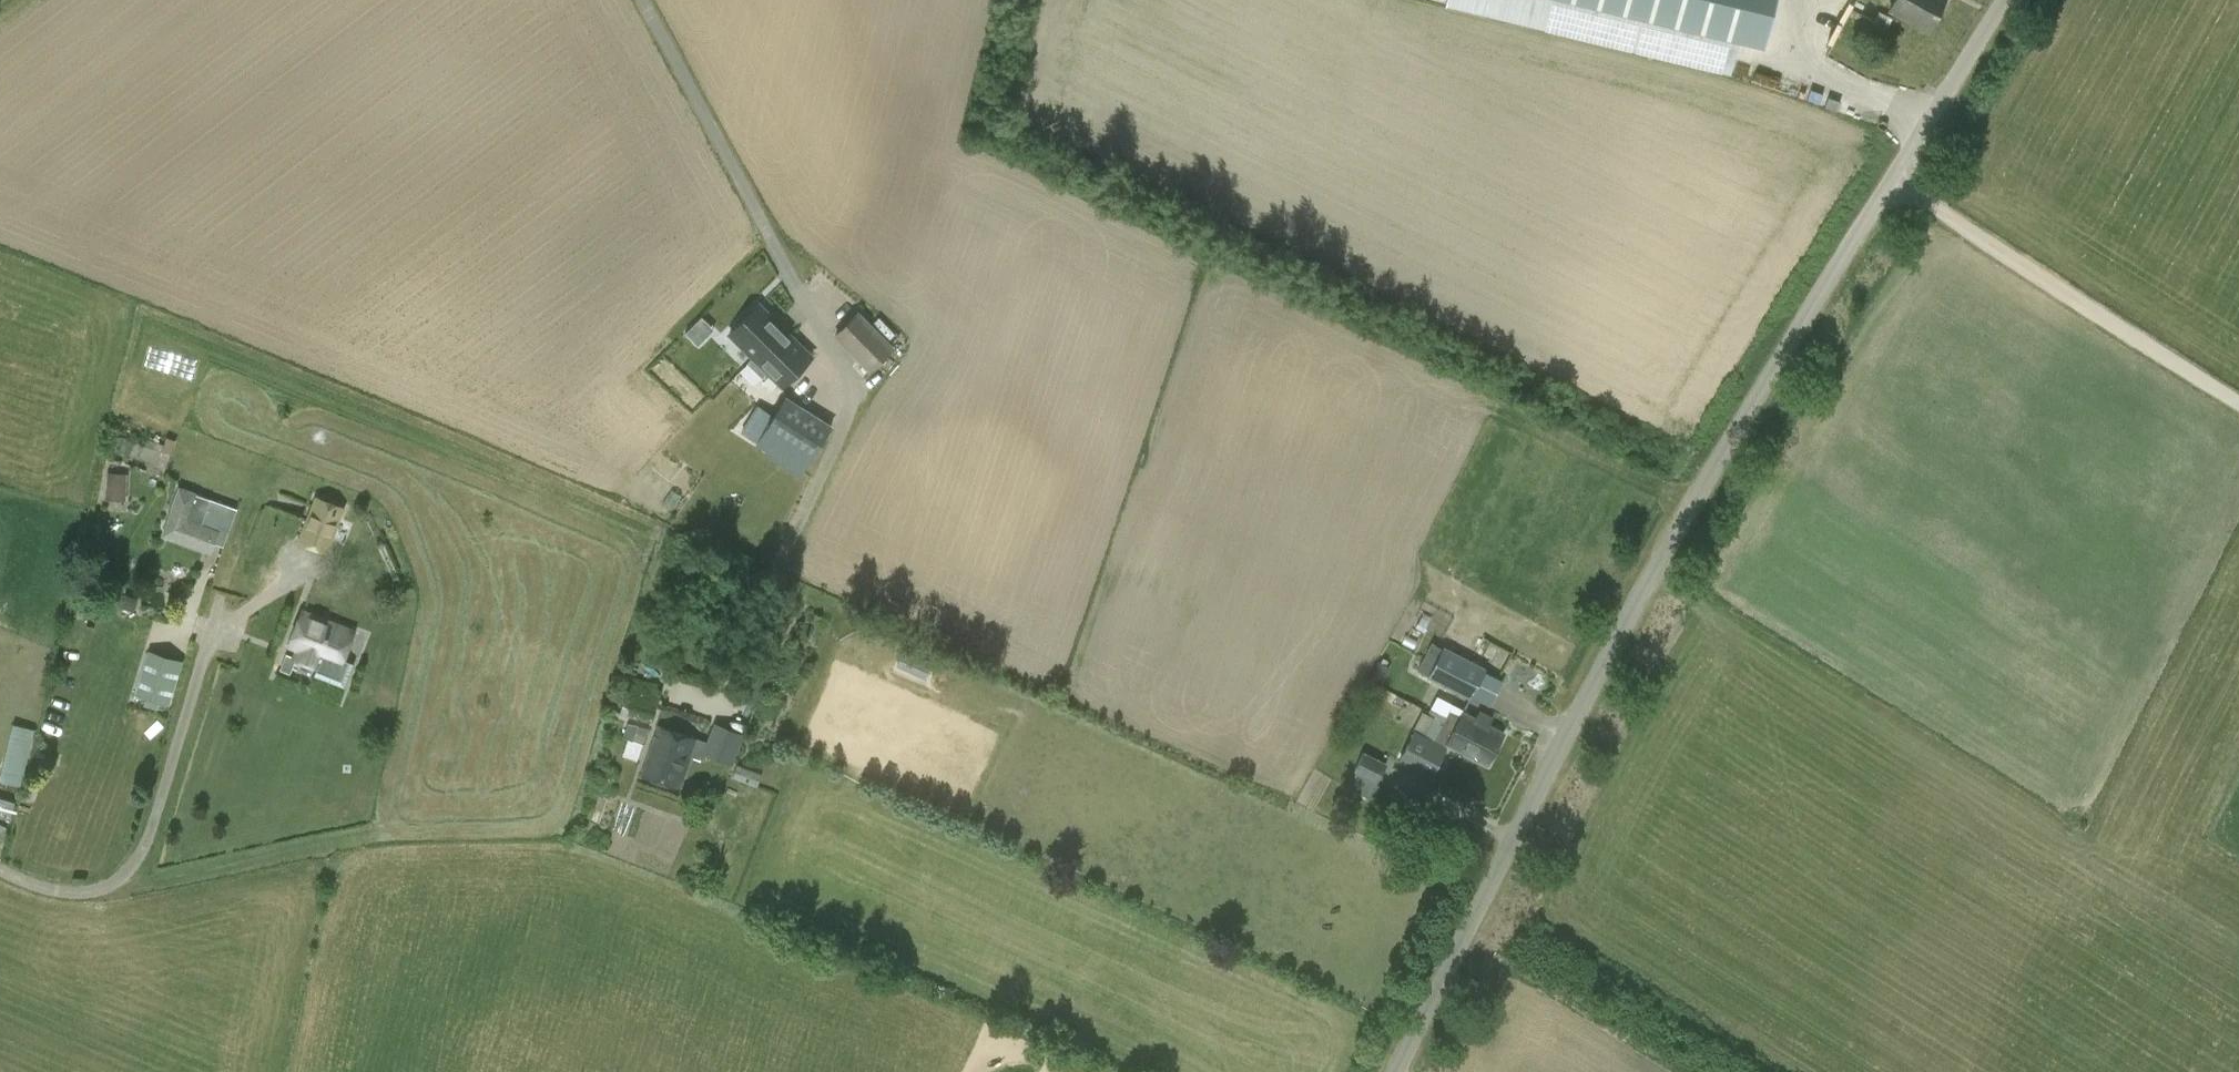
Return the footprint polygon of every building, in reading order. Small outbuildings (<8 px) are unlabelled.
[(1764,47),(1775,0),(1569,0),(1764,47)] [(1889,9),(1929,29),(1944,0),(1894,0),(1889,9)] [(762,372),(765,369),(782,385),(811,355),(759,304),(729,333),(753,357),(749,360),(762,372)] [(833,335),(869,372),(895,347),(860,313),(833,335)] [(691,324),(684,330),(697,344),(704,337),(691,324)] [(803,472),(832,425),(784,396),(755,443),(803,472)] [(106,499),(126,500),(127,472),(107,472),(106,499)] [(210,551),(213,542),(223,545),(229,530),(237,508),(197,494),(198,493),(179,486),(170,511),(171,512),(163,534),(210,551)] [(315,496),(298,540),(327,552),(345,508),(315,496)] [(339,664),(351,630),(303,612),(291,645),(298,648),(295,657),(319,666),(322,658),(339,664)] [(1479,658),(1507,667),(1512,649),(1485,640),(1479,658)] [(1486,667),(1433,641),(1419,668),(1428,673),(1426,677),(1470,699),(1486,667)] [(148,649),(135,693),(170,704),(184,660),(148,649)] [(1488,763),(1503,733),(1463,712),(1447,742),(1488,763)] [(27,785),(38,727),(12,721),(1,779),(27,785)] [(622,754),(637,760),(648,729),(627,722),(622,737),(627,739),(622,754)] [(706,743),(696,740),(696,738),(659,726),(642,774),(680,787),(691,754),(704,758),(705,753),(732,764),(742,738),(712,726),(706,743)] [(1430,778),(1447,747),(1415,730),(1398,760),(1430,778)] [(1377,782),(1387,762),(1366,751),(1356,771),(1377,782)]
